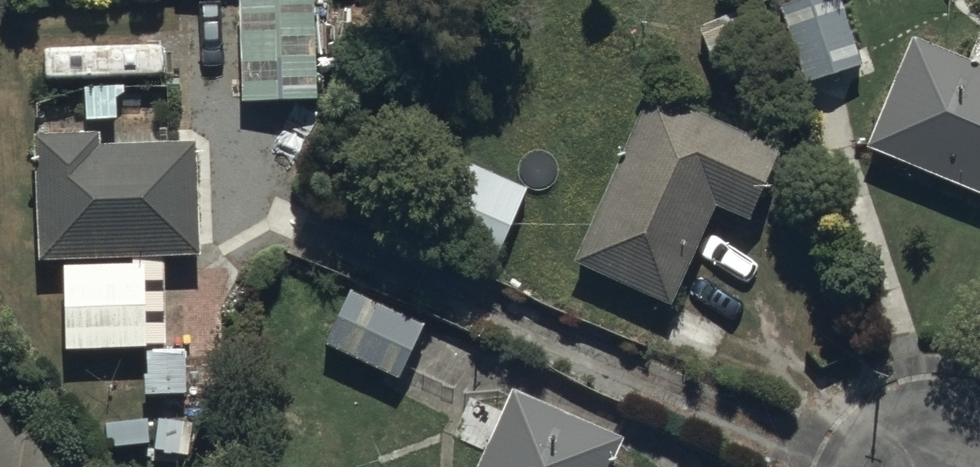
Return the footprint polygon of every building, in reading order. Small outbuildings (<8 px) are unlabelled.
[(245,97),(318,94),(314,0),(241,0),(245,97)] [(717,64),(773,43),(756,0),(693,0),(717,64)] [(813,75),(864,58),(845,0),(787,0),(813,75)] [(868,137),(979,183),(979,54),(913,27),(868,137)] [(782,141),(651,84),(576,255),(658,291),(642,327),(715,358),(732,318),(675,293),(718,196),(752,211),(782,141)] [(107,135),(39,137),(42,265),(206,261),(203,145),(107,147),(107,135)] [(529,182),(451,144),(414,221),(492,259),(529,182)] [(424,314),(352,283),(327,339),(399,371),(424,314)] [(509,383),(476,466),(608,466),(623,427),(509,383)] [(48,434),(41,439),(30,422),(19,429),(5,406),(0,409),(0,466),(69,466),(48,434)]
